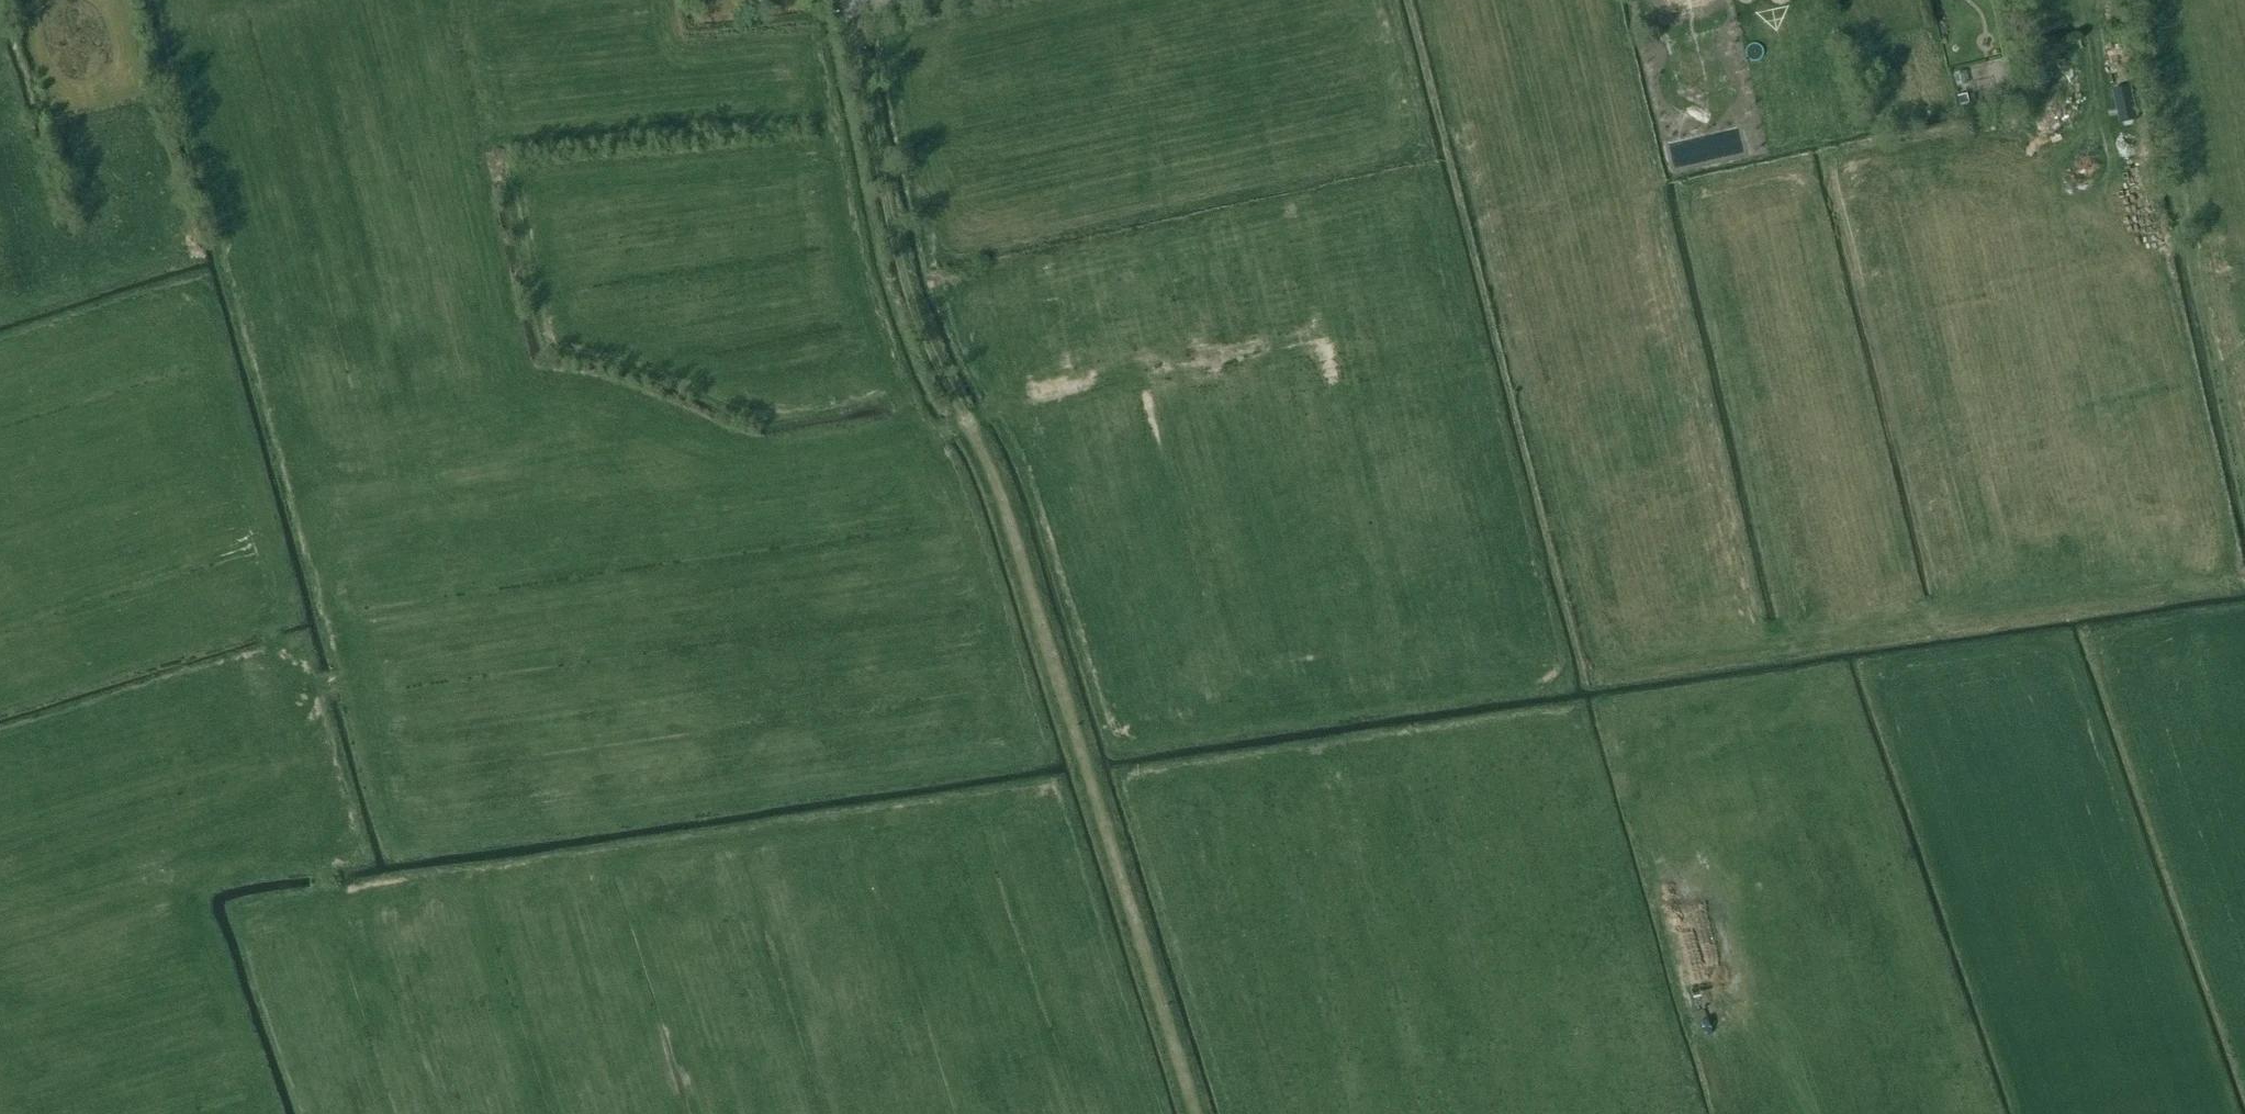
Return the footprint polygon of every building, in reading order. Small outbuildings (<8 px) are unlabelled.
[(2130,88),(2113,92),(2120,124),(2137,120),(2130,88)] [(1958,97),(1960,106),(1968,104),(1966,95),(1958,97)]
